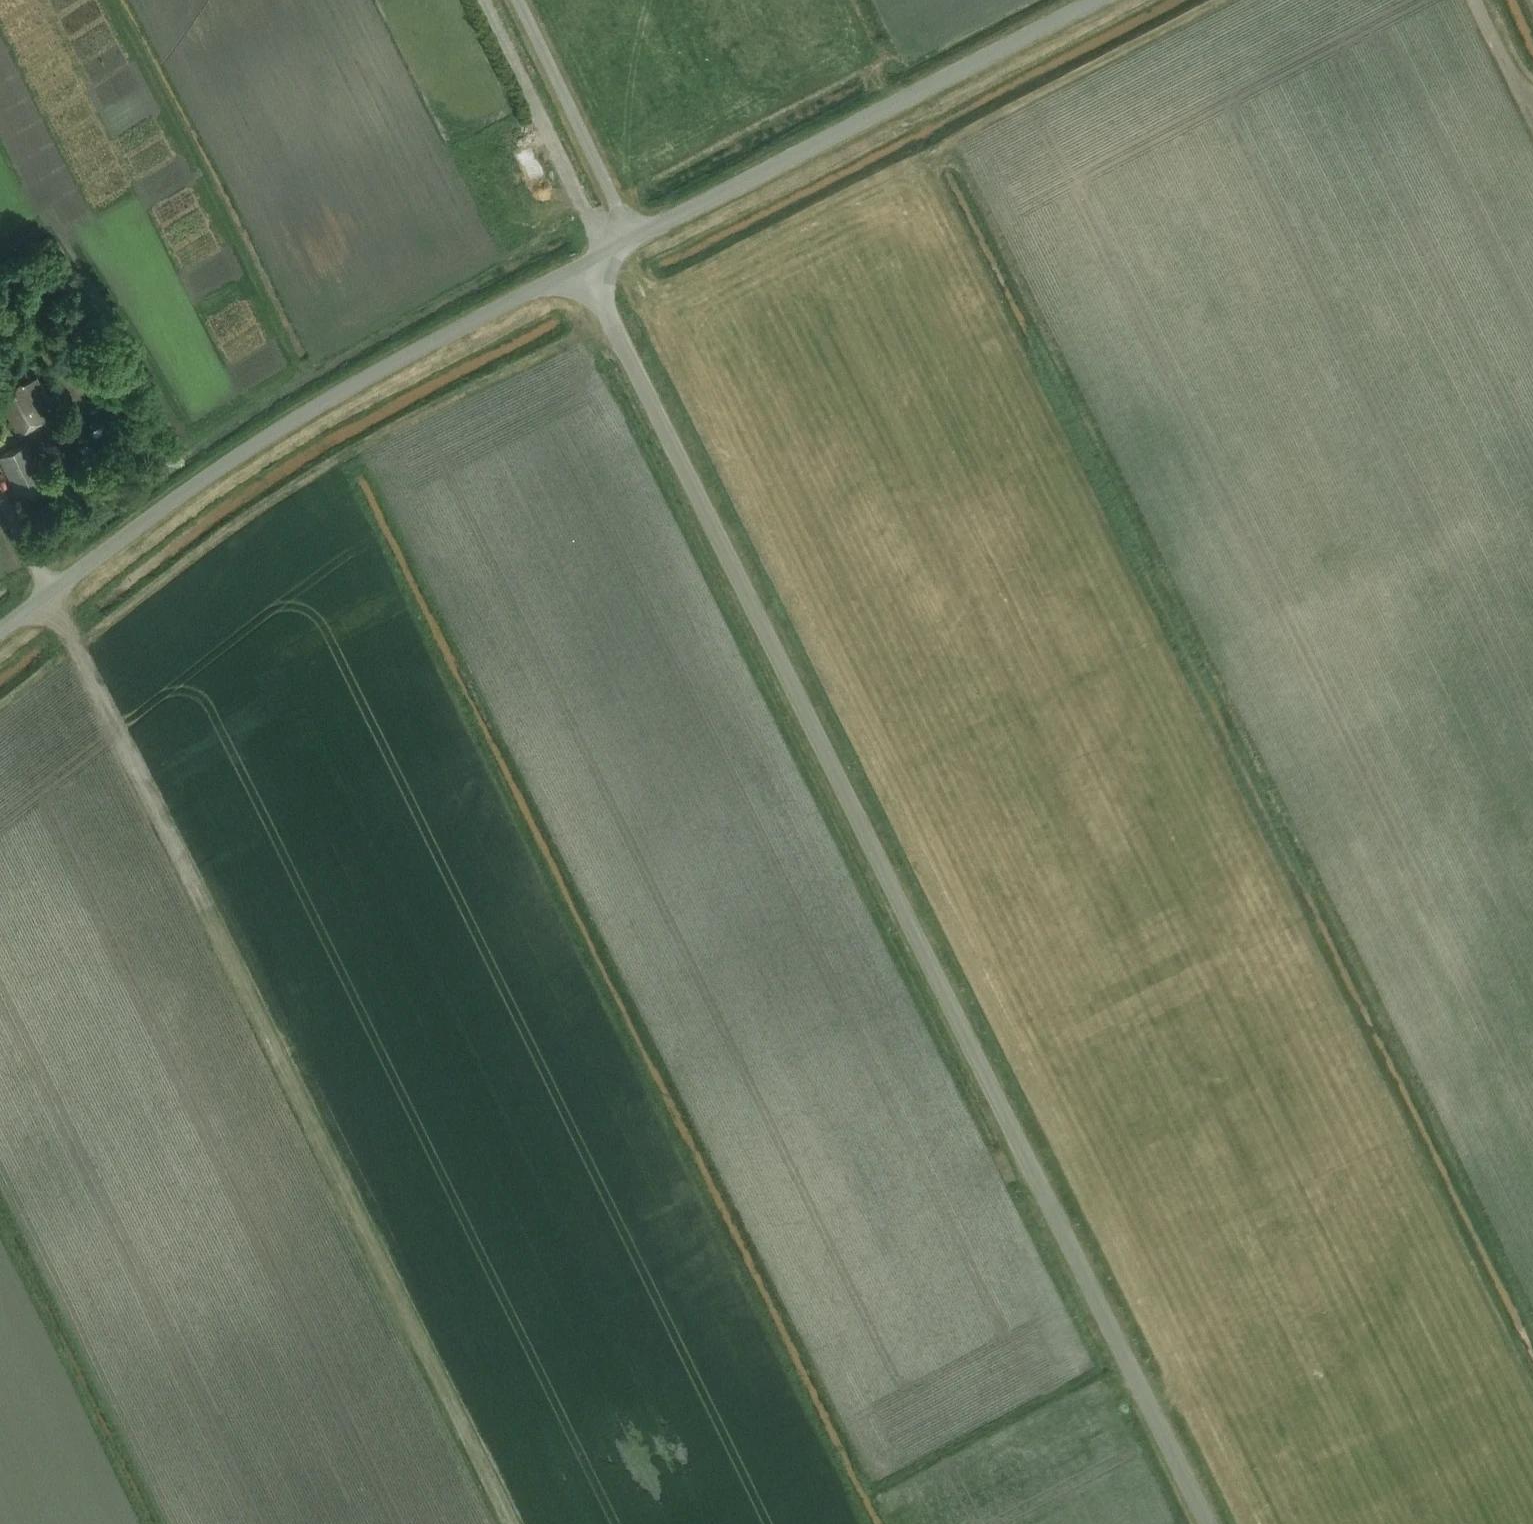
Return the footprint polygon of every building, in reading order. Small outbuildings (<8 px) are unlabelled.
[(20,432),(50,415),(41,399),(49,395),(38,374),(21,383),(5,392),(7,397),(2,400),(20,432)] [(122,402),(113,405),(116,414),(126,410),(122,402)] [(88,491),(74,464),(56,473),(60,480),(50,485),(28,441),(0,455),(0,457),(21,499),(27,509),(64,491),(69,504),(88,491)]
